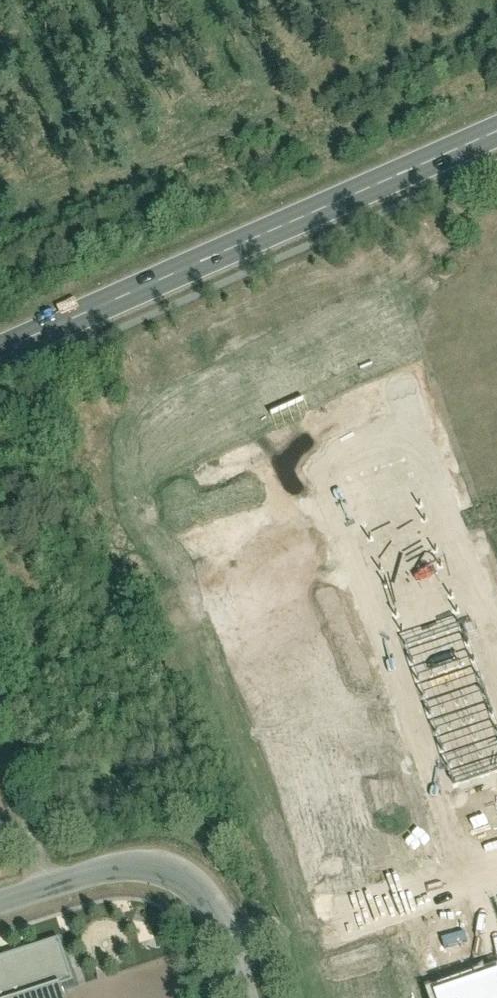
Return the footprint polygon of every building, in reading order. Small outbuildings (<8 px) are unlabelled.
[(399,446),(328,476),(488,873),(496,869),(496,680),(399,446)] [(60,991),(73,986),(59,943),(0,961),(0,997),(62,997),(60,991)] [(432,992),(435,997),(496,997),(496,968),(432,992)]
